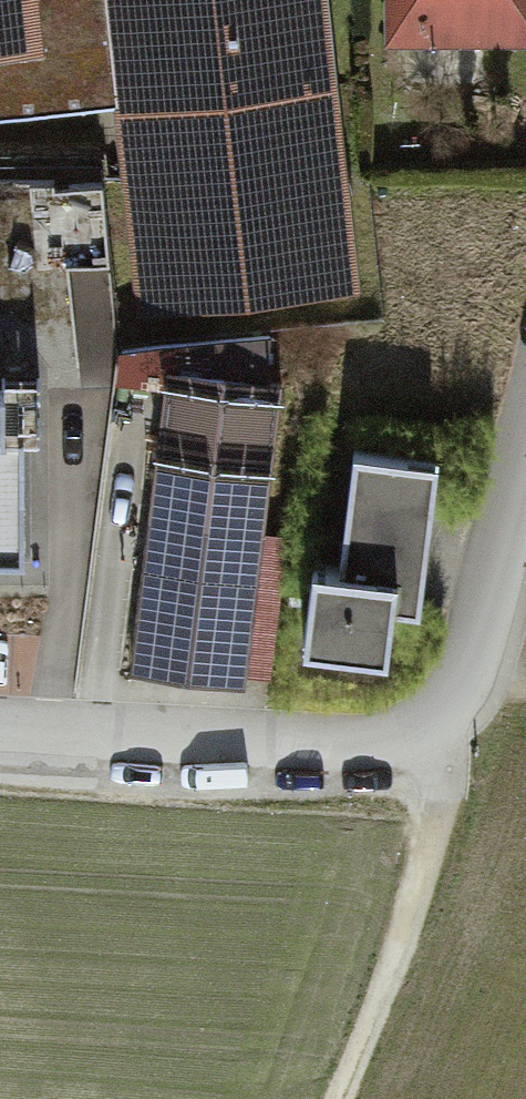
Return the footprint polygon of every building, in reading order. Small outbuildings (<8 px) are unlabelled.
[(44,54),(0,59),(0,115),(114,102),(102,0),(37,0),(44,54)] [(44,54),(37,0),(0,0),(0,59),(44,54)] [(114,102),(142,333),(356,308),(320,0),(102,0),(114,102)] [(383,44),(525,45),(525,0),(383,0),(383,44)] [(205,703),(243,442),(156,430),(120,691),(205,703)] [(21,553),(20,440),(0,441),(0,553),(21,553)] [(433,464),(333,453),(320,573),(292,570),(283,655),(366,663),(372,611),(417,616),(433,464)]
